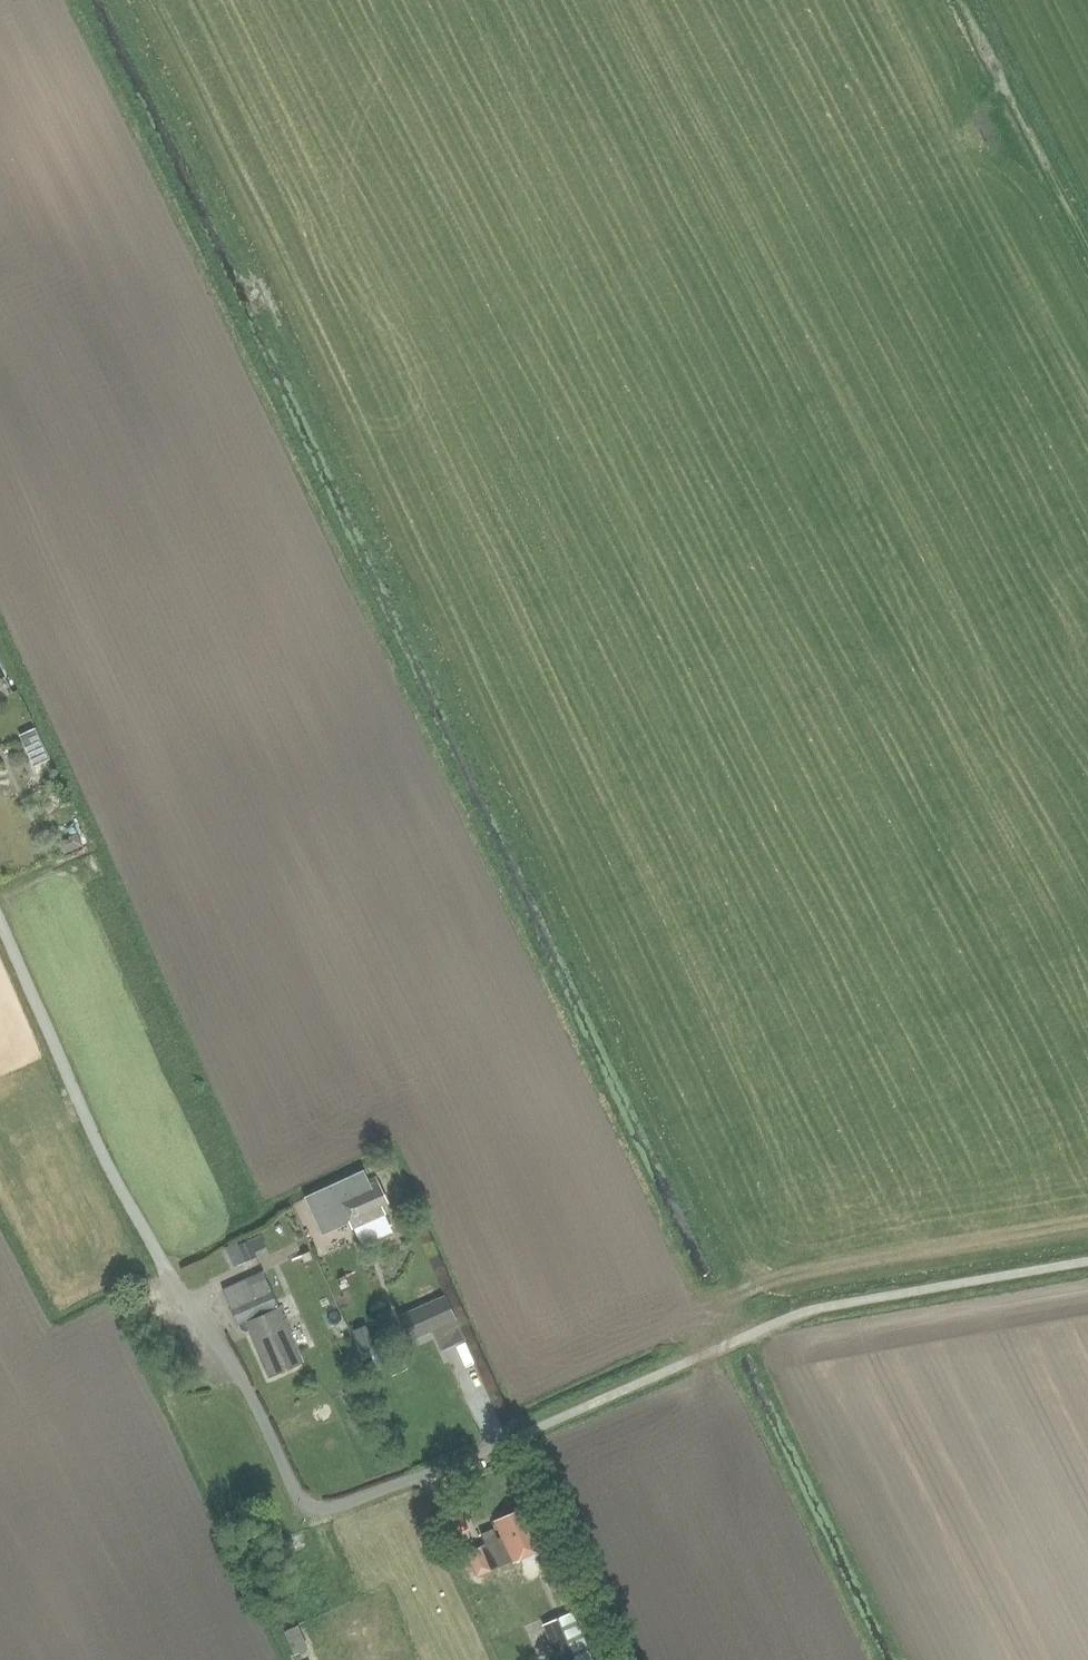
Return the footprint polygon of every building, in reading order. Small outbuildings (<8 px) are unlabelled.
[(42,742),(26,750),(34,766),(50,758),(42,742)] [(363,1171),(305,1197),(322,1235),(350,1222),(353,1227),(385,1213),(382,1206),(388,1203),(377,1178),(368,1182),(363,1171)] [(249,1240),(237,1245),(244,1262),(256,1257),(255,1253),(249,1240)] [(269,1378),(303,1363),(263,1273),(222,1291),(235,1319),(240,1317),(243,1319),(269,1378)] [(446,1296),(397,1317),(408,1342),(457,1321),(446,1296)] [(365,1324),(352,1330),(364,1358),(377,1352),(365,1324)] [(380,1358),(366,1364),(371,1374),(384,1368),(380,1358)] [(346,1390),(338,1396),(345,1405),(353,1399),(346,1390)] [(488,1565),(510,1556),(512,1562),(544,1548),(529,1514),(521,1517),(518,1510),(494,1521),(501,1536),(497,1538),(492,1528),(480,1533),(485,1543),(467,1551),(477,1575),(490,1570),(488,1565)] [(573,1612),(545,1624),(560,1659),(594,1659),(573,1612)] [(294,1627),(284,1631),(294,1655),(305,1650),(294,1627)]
